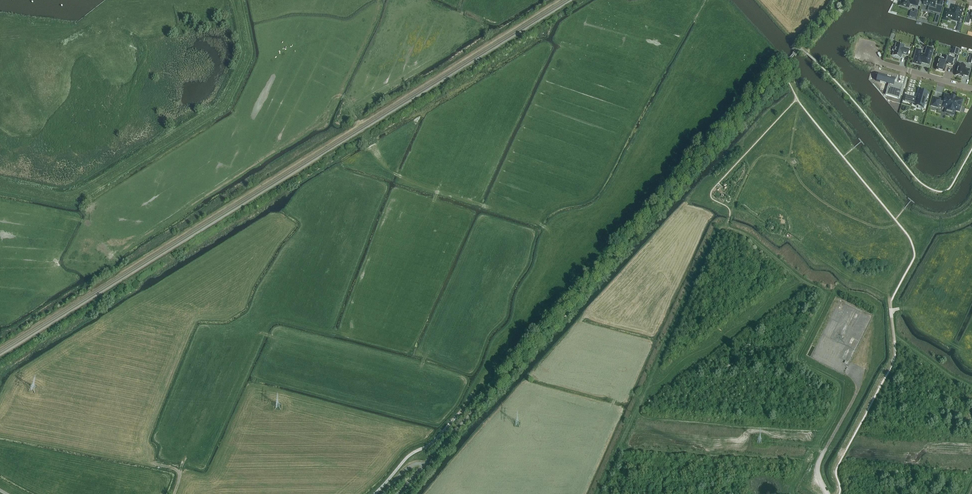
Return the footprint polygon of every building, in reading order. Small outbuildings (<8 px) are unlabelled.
[(924,5),(929,6),(928,10),(931,11),(941,14),(943,6),(936,4),(937,1),(932,0),(925,0),(924,5)] [(963,9),(954,6),(952,11),(947,9),(944,20),(948,21),(949,18),(953,19),(952,20),(960,22),(963,9)] [(902,54),(903,55),(907,56),(909,50),(904,48),(904,46),(896,44),(895,48),(893,48),(892,51),(894,51),(893,55),(901,58),(902,54)] [(917,50),(913,63),(921,65),(922,62),(929,65),(934,49),(927,47),(925,55),(921,54),(921,51),(921,50),(918,49),(917,50)] [(954,59),(946,56),(945,60),(940,58),(936,70),(944,72),(947,65),(952,66),(954,59)] [(968,76),(970,70),(965,68),(966,67),(959,65),(956,75),(963,77),(963,75),(968,76)] [(903,85),(902,86),(894,83),(895,79),(896,79),(878,74),(879,75),(877,80),(876,80),(876,81),(888,84),(889,85),(888,90),(890,91),(889,95),(899,98),(899,99),(903,85)] [(912,96),(910,102),(915,104),(915,103),(916,103),(915,106),(916,106),(916,104),(924,106),(925,104),(928,92),(928,93),(920,91),(920,90),(917,98),(916,98),(916,97),(912,96)] [(962,100),(961,99),(955,98),(951,97),(951,96),(946,95),(944,102),(940,101),(940,99),(934,97),(931,106),(938,108),(939,105),(947,108),(946,110),(954,112),(955,110),(959,111),(961,106),(962,100)]
